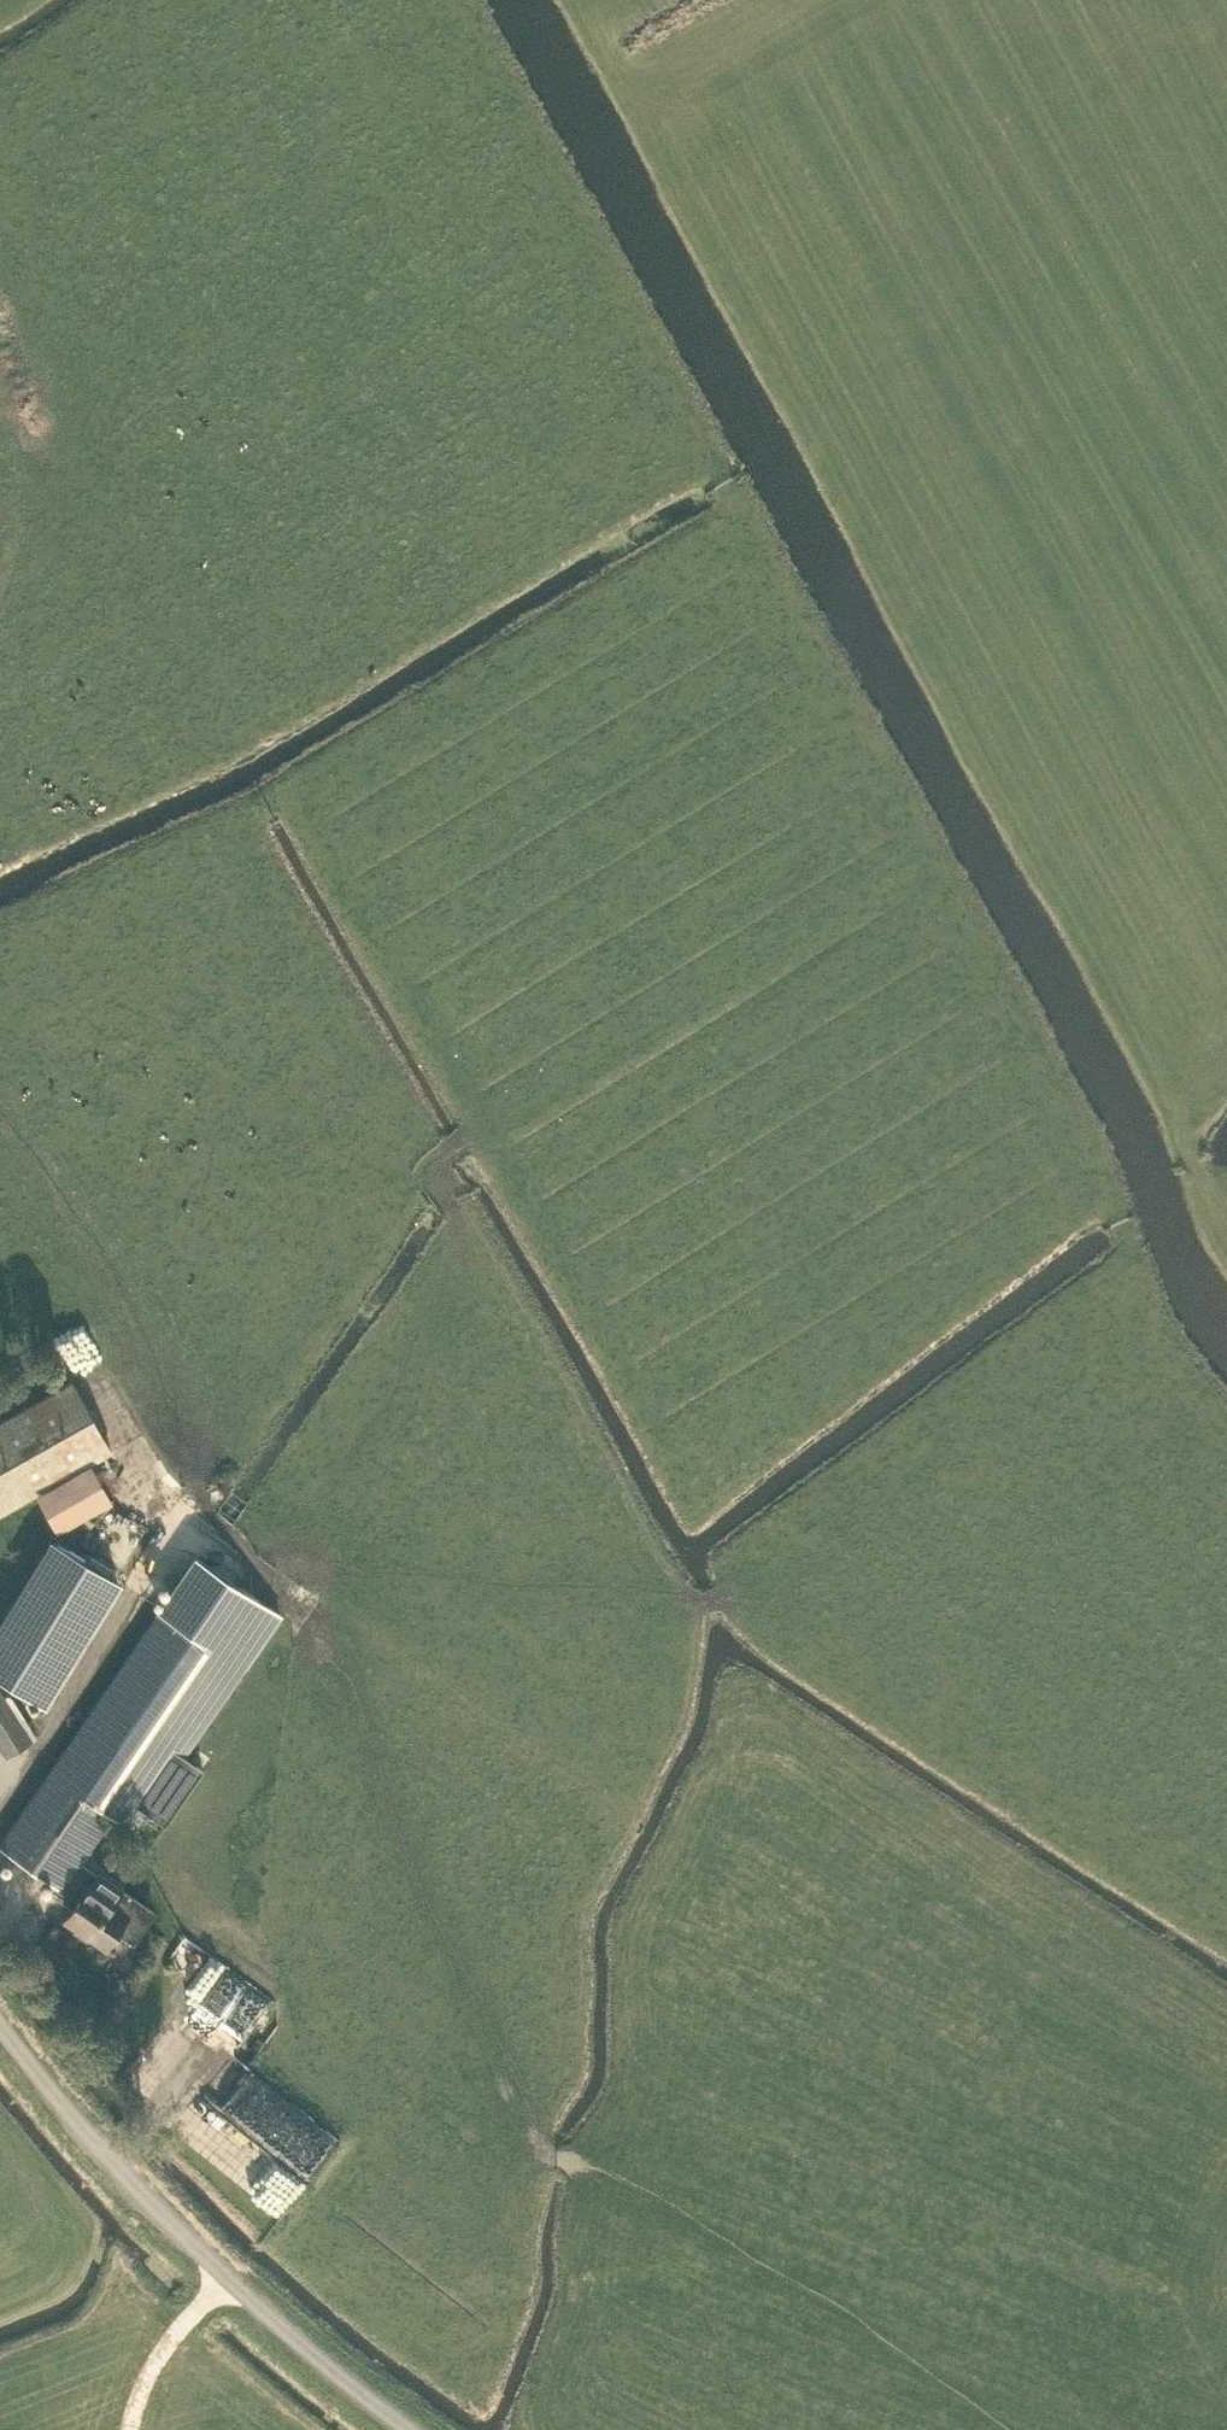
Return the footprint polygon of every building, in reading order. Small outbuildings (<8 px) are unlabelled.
[(56,1530),(87,1512),(109,1500),(88,1464),(111,1452),(72,1382),(0,1422),(0,1514),(36,1494),(56,1530)] [(57,1536),(0,1629),(0,1677),(40,1702),(119,1575),(57,1536)] [(246,1669),(158,1609),(0,1839),(0,1844),(62,1888),(67,1881),(81,1891),(61,1920),(106,1950),(129,1914),(101,1894),(114,1876),(85,1856),(127,1796),(136,1802),(158,1767),(172,1776),(246,1669)] [(21,1702),(12,1708),(0,1688),(0,1745),(6,1755),(32,1739),(23,1725),(33,1719),(21,1702)] [(202,1980),(198,1984),(218,2002),(238,1980),(189,1934),(167,1957),(187,1975),(191,1971),(202,1980)] [(280,2147),(276,2144),(249,2178),(275,2199),(337,2121),(317,2106),(297,2132),(294,2130),(280,2147)]
